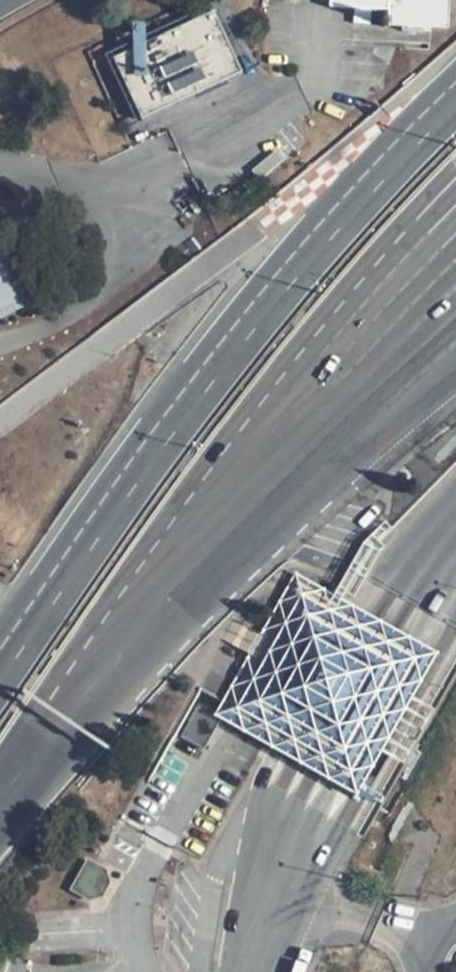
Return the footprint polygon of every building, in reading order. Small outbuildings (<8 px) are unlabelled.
[(326,10),(386,15),(385,31),(450,36),(452,0),(327,0),(326,10)] [(250,71),(220,6),(115,54),(145,119),(250,71)] [(276,155),(251,176),(260,187),(285,166),(276,155)] [(0,251),(0,317),(34,301),(8,247),(0,251)] [(431,657),(293,582),(213,723),(355,800),(431,657)] [(74,887),(99,898),(113,869),(88,857),(74,887)]
